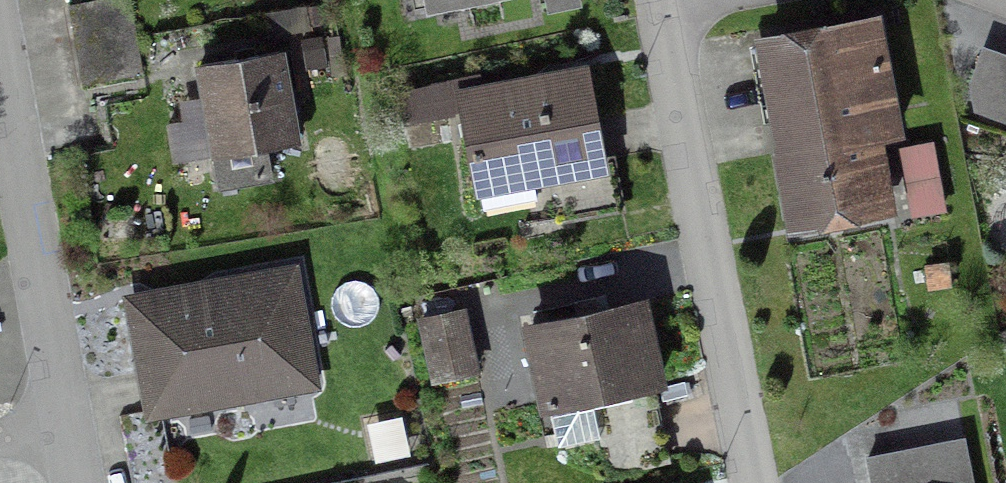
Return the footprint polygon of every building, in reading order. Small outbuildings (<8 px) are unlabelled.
[(126,0),(113,0),(66,8),(73,50),(134,39),(126,0)] [(428,11),(485,0),(426,0),(428,11)] [(575,0),(543,0),(546,15),(577,8),(575,0)] [(870,25),(761,45),(795,226),(875,211),(862,142),(891,136),(870,25)] [(134,39),(73,50),(80,89),(141,78),(134,39)] [(267,181),(261,151),(293,146),(277,54),(196,69),(219,190),(267,181)] [(515,94),(514,89),(458,100),(473,180),(475,180),(479,200),(525,191),(532,229),(620,212),(610,161),(600,163),(583,81),(515,94)] [(898,156),(909,215),(940,210),(929,150),(898,156)] [(220,304),(132,320),(150,414),(307,385),(288,277),(217,289),(220,304)] [(654,386),(637,307),(529,330),(545,409),(547,409),(556,449),(596,441),(604,478),(663,466),(646,387),(654,386)] [(472,374),(459,314),(419,323),(432,382),(472,374)] [(951,444),(876,459),(880,482),(959,482),(951,444)]
